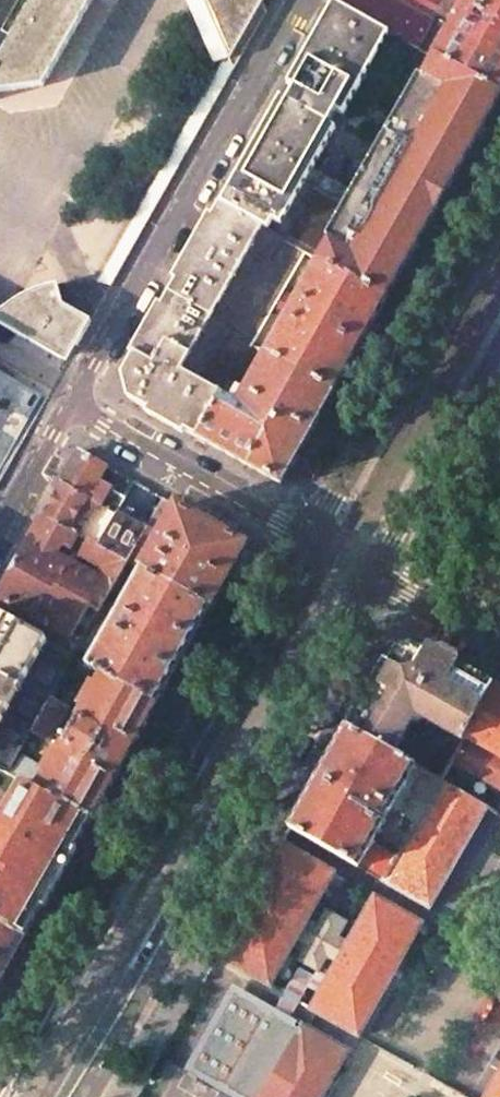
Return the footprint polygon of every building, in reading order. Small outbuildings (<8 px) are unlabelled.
[(0,53),(0,93),(46,86),(94,0),(31,0),(0,53)] [(234,66),(267,9),(263,2),(264,0),(205,0),(234,66)] [(444,0),(334,0),(333,1),(389,33),(418,49),(445,1),(444,0)] [(433,58),(499,96),(499,0),(466,0),(433,58)] [(306,252),(321,260),(331,243),(407,107),(425,76),(423,75),(422,78),(418,77),(343,208),(333,202),(335,199),(312,186),(310,190),(302,186),(335,128),(328,124),(335,111),(342,115),(389,33),(333,1),(219,203),(252,221),(306,252)] [(321,260),(386,298),(440,203),(499,97),(499,96),(433,58),(423,75),(425,76),(448,90),(429,123),(353,256),(331,243),(321,260)] [(425,76),(407,107),(409,111),(429,123),(448,90),(425,76)] [(407,107),(331,243),(353,256),(429,123),(409,111),(407,107)] [(229,386),(273,310),(284,290),(306,252),(252,221),(219,203),(197,243),(150,326),(125,370),(133,401),(200,438),(229,386)] [(321,260),(266,355),(333,392),(361,342),(386,298),(321,260)] [(61,358),(72,341),(77,344),(91,320),(65,304),(60,284),(50,286),(43,288),(37,291),(27,295),(20,299),(14,303),(8,307),(2,311),(0,313),(0,325),(61,358)] [(284,290),(273,310),(280,313),(291,294),(284,290)] [(229,386),(200,438),(281,484),(307,438),(333,392),(266,355),(244,394),(229,386)] [(40,395),(0,372),(0,466),(40,395)] [(79,452),(62,482),(117,512),(120,507),(126,497),(97,482),(106,467),(93,460),(79,452)] [(117,512),(62,482),(44,514),(78,534),(90,541),(99,546),(117,512)] [(117,512),(99,546),(125,561),(128,562),(146,529),(149,523),(120,507),(117,512)] [(160,538),(141,570),(210,609),(245,545),(177,507),(160,538)] [(44,514),(29,540),(63,559),(78,534),(44,514)] [(146,529),(128,562),(141,570),(160,538),(146,529)] [(0,591),(0,598),(70,638),(88,606),(98,612),(107,595),(112,586),(97,578),(63,559),(29,540),(0,591)] [(112,586),(125,561),(99,546),(90,541),(81,557),(102,569),(97,578),(112,586)] [(141,570),(87,664),(91,666),(104,673),(156,703),(210,609),(141,570)] [(98,612),(93,619),(99,622),(112,597),(107,595),(98,612)] [(98,612),(88,606),(70,638),(0,598),(0,614),(74,656),(93,619),(98,612)] [(8,773),(19,752),(32,729),(40,714),(51,695),(68,665),(74,656),(0,614),(0,769),(8,773)] [(346,728),(415,767),(441,782),(452,762),(491,691),(476,684),(473,674),(420,644),(388,652),(346,728)] [(74,656),(68,665),(86,675),(91,666),(87,664),(74,656)] [(104,673),(71,732),(124,762),(156,703),(104,673)] [(494,686),(491,691),(452,762),(499,789),(499,689),(494,686)] [(51,695),(40,714),(56,723),(67,704),(51,695)] [(40,714),(32,729),(48,737),(56,723),(40,714)] [(358,868),(415,767),(346,728),(319,774),(288,828),(358,868)] [(50,770),(38,790),(91,820),(124,762),(71,732),(50,770)] [(19,752),(8,773),(23,782),(38,790),(50,770),(19,752)] [(26,935),(91,820),(38,790),(23,782),(0,824),(0,920),(26,935)] [(486,807),(441,782),(383,882),(429,908),(486,807)] [(335,874),(281,843),(216,957),(270,988),(297,941),(308,920),(335,874)] [(421,923),(374,896),(348,942),(336,964),(309,1010),(356,1037),(421,923)] [(347,922),(326,910),(317,925),(308,920),(297,941),(306,946),(297,961),(318,973),(327,958),(336,964),(348,942),(339,937),(347,922)] [(7,968),(26,935),(0,920),(0,980),(7,968)] [(191,1068),(221,1085),(250,1035),(259,1040),(270,1020),(296,1035),(299,1029),(233,992),(191,1068)] [(349,1051),(302,1024),(299,1029),(296,1035),(270,1020),(259,1040),(250,1035),(221,1085),(220,1087),(238,1096),(322,1096),(349,1051)] [(484,1096),(499,1096),(499,1068),(484,1096)]
